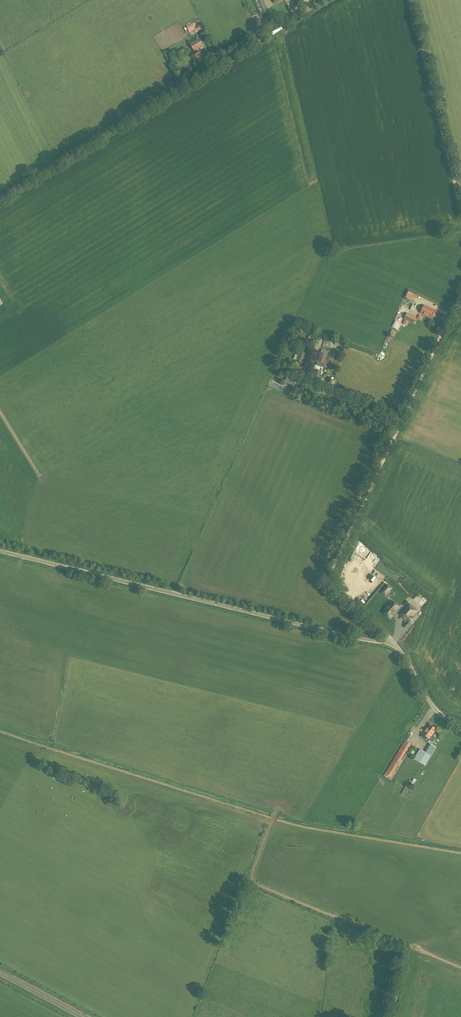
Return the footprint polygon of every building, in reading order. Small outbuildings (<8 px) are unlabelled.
[(268,12),(263,0),(253,0),(260,16),(268,12)] [(195,28),(194,29),(196,33),(203,29),(201,25),(195,28)] [(201,52),(198,49),(203,46),(199,39),(189,44),(194,51),(195,51),(197,54),(195,56),(199,62),(205,59),(201,52)] [(179,56),(186,52),(184,48),(177,52),(179,56)] [(416,301),(419,294),(410,291),(408,297),(416,301)] [(432,319),(436,311),(424,306),(420,313),(432,319)] [(414,323),(416,318),(407,313),(404,318),(414,323)] [(324,363),(327,355),(328,351),(322,349),(318,361),(324,363)] [(303,362),(306,354),(299,352),(297,360),(303,362)] [(319,380),(322,372),(315,369),(312,378),(319,380)] [(294,380),(286,377),(286,376),(283,375),(281,380),(283,381),(283,379),(285,380),(284,382),(297,386),(299,381),(294,379),(294,380)] [(385,596),(392,588),(388,584),(381,592),(385,596)] [(423,607),(428,600),(424,597),(420,601),(418,599),(416,602),(423,607)] [(390,618),(399,607),(392,601),(383,612),(390,618)] [(409,622),(413,618),(411,616),(416,611),(409,604),(401,614),(403,616),(403,617),(405,619),(406,619),(409,622)] [(422,733),(423,734),(421,737),(426,740),(428,738),(430,739),(432,737),(435,739),(439,734),(436,732),(437,730),(429,724),(422,733)] [(411,744),(408,742),(405,740),(400,749),(405,752),(411,744)] [(431,756),(436,747),(430,743),(425,752),(420,749),(414,758),(425,765),(431,756)] [(400,761),(405,752),(400,749),(395,757),(400,761)] [(396,769),(400,761),(395,757),(390,765),(396,769)] [(390,777),(396,769),(390,765),(385,774),(384,776),(387,778),(388,776),(390,777)] [(410,792),(412,788),(406,785),(401,794),(406,797),(409,791),(410,792)]
